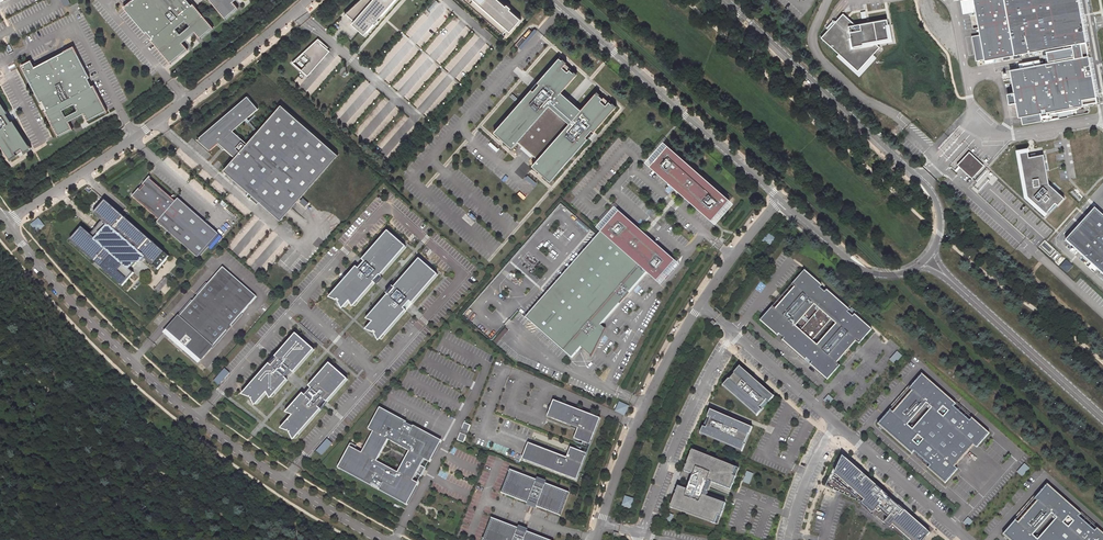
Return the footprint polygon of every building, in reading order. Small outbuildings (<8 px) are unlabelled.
[(133,0),(132,0),(124,7),(145,32),(147,31),(152,37),(151,39),(171,62),(188,48),(183,42),(195,31),(200,37),(213,27),(193,3),(191,4),(188,0),(133,0)] [(225,17),(238,7),(233,1),(235,0),(211,0),(225,17)] [(346,12),(355,20),(352,22),(365,34),(375,22),(376,24),(380,19),(378,18),(394,0),(359,0),(346,12)] [(503,33),(507,28),(510,31),(521,18),(510,8),(511,7),(507,3),(506,5),(501,0),(466,0),(503,33)] [(1078,0),(974,0),(979,33),(971,35),(976,60),(984,58),(984,60),(1063,46),(1065,59),(1040,63),(1039,59),(1022,62),(1023,66),(1009,69),(1013,91),(1006,92),(1008,103),(1015,102),(1017,116),(1020,116),(1021,124),(1041,121),(1040,115),(1047,114),(1047,111),(1097,102),(1078,0)] [(855,23),(843,11),(821,36),(839,52),(858,69),(872,53),(880,45),(875,41),(891,38),(887,17),(855,23)] [(526,38),(523,35),(516,43),(521,48),(537,29),(535,28),(526,38)] [(318,37),(303,51),(310,58),(301,69),(307,75),(330,50),(327,47),(328,46),(318,37)] [(65,50),(65,51),(50,58),(36,66),(32,59),(22,64),(41,102),(43,101),(47,108),(45,109),(58,135),(73,127),(70,120),(84,113),(88,120),(108,109),(94,83),(93,84),(89,77),(91,76),(75,45),(65,50)] [(875,56),(872,53),(858,69),(839,52),(837,54),(859,74),(875,56)] [(532,89),(495,132),(513,147),(518,141),(538,159),(533,165),(551,181),(588,138),(586,137),(592,130),(594,131),(616,107),(610,101),(609,101),(606,105),(601,100),(603,98),(597,92),(582,109),(562,92),(577,75),(570,69),(568,71),(563,67),(566,63),(560,57),(538,82),(540,84),(534,91),(532,89)] [(570,69),(571,68),(566,63),(563,67),(568,71),(570,69)] [(281,104),(257,131),(246,118),(258,108),(247,96),(196,140),(209,151),(218,143),(234,157),(222,170),(253,196),(250,199),(256,204),(258,201),(280,220),(338,153),(281,104)] [(606,105),(609,101),(604,97),(603,98),(601,100),(606,105)] [(10,158),(17,154),(16,151),(21,148),(24,152),(31,147),(13,119),(12,120),(7,113),(8,112),(0,99),(0,143),(10,158)] [(667,146),(651,164),(680,189),(678,191),(680,193),(682,195),(684,193),(713,218),(729,200),(667,146)] [(1063,197),(1048,183),(1043,154),(1035,155),(1034,152),(1029,153),(1029,156),(1028,156),(1026,149),(1017,150),(1025,195),(1044,213),(1054,202),(1056,204),(1063,197)] [(960,159),(956,163),(960,168),(961,167),(971,177),(982,165),(968,152),(961,160),(960,159)] [(149,179),(133,197),(160,221),(158,223),(198,258),(219,235),(179,199),(176,203),(149,179)] [(84,229),(72,242),(123,286),(135,273),(130,269),(133,266),(134,267),(138,263),(137,262),(137,261),(142,261),(145,258),(158,270),(170,257),(154,242),(150,239),(126,218),(126,217),(122,214),(122,215),(107,202),(96,215),(106,224),(94,237),(84,229)] [(1066,241),(1102,275),(1102,216),(1095,209),(1066,241)] [(601,231),(648,271),(658,280),(674,262),(645,237),(647,235),(645,233),(643,231),(641,233),(618,212),(601,231)] [(38,220),(33,224),(37,230),(43,226),(38,220)] [(404,246),(386,230),(360,259),(363,261),(357,268),(355,266),(327,297),(335,300),(336,299),(338,300),(337,302),(339,306),(340,309),(341,308),(348,301),(351,306),(372,282),(374,284),(381,275),(379,274),(404,246)] [(648,271),(601,231),(526,317),(572,357),(581,347),(591,356),(605,329),(601,325),(648,271)] [(774,240),(769,235),(764,241),(770,245),(774,240)] [(373,333),(377,341),(405,309),(403,308),(409,301),(410,302),(436,274),(418,258),(393,287),(392,286),(385,293),(386,294),(365,318),(371,321),(364,329),(366,330),(372,332),(373,331),(374,332),(373,333)] [(1067,261),(1061,268),(1067,273),(1073,267),(1067,261)] [(166,333),(201,361),(255,297),(221,268),(166,333)] [(775,309),(773,306),(760,321),(777,336),(779,334),(784,338),(782,341),(805,361),(807,358),(812,363),(810,365),(827,380),(840,366),(837,363),(856,341),(859,344),(872,329),(855,314),(853,317),(848,312),(849,310),(827,290),(825,292),(820,288),(822,285),(805,270),(792,285),(795,287),(775,309)] [(166,333),(164,335),(199,363),(201,361),(166,333)] [(269,364),(242,395),(250,398),(252,399),(255,406),(267,393),(271,399),(288,380),(285,378),(291,371),(294,373),(314,349),(296,333),(276,357),(278,359),(272,366),(269,364)] [(895,364),(902,356),(897,351),(890,359),(895,364)] [(278,359),(276,357),(269,364),(272,366),(278,359)] [(293,415),(281,429),(288,431),(290,433),(294,440),(321,409),(319,407),(325,400),(327,402),(348,379),(329,363),(309,386),(311,388),(305,395),(303,393),(286,413),(293,415)] [(729,379),(722,386),(757,416),(762,410),(759,408),(766,400),(769,402),(774,396),(757,381),(756,383),(751,378),(752,377),(740,366),(734,373),(734,374),(729,380),(729,379)] [(218,384),(229,372),(224,368),(213,380),(218,384)] [(285,378),(288,380),(294,373),(291,371),(285,378)] [(890,410),(877,425),(911,455),(913,452),(930,466),(927,469),(944,484),(957,470),(954,467),(973,446),(976,448),(989,434),(972,418),(969,421),(953,407),(956,404),(922,374),(909,389),(912,391),(893,413),(890,410)] [(311,388),(309,386),(303,393),(305,395),(311,388)] [(829,395),(824,400),(828,404),(833,399),(829,395)] [(319,407),(321,409),(327,402),(325,400),(319,407)] [(600,418),(553,400),(547,416),(578,428),(574,438),(590,445),(600,418)] [(619,403),(616,410),(623,413),(626,406),(619,403)] [(442,440),(414,425),(414,426),(407,422),(408,421),(380,407),(369,428),(374,431),(362,452),(355,448),(357,445),(351,442),(338,467),(373,486),(373,484),(380,488),(379,489),(407,504),(419,483),(413,480),(417,473),(422,476),(426,468),(421,466),(425,459),(430,462),(442,440)] [(706,428),(703,427),(700,434),(742,452),(745,444),(744,444),(742,443),(747,433),(748,434),(749,434),(752,427),(710,409),(707,416),(711,418),(706,428)] [(471,423),(464,420),(457,438),(464,441),(471,423)] [(326,439),(316,450),(321,455),(331,443),(326,439)] [(566,458),(528,443),(522,459),(576,480),(587,454),(570,447),(566,458)] [(736,468),(692,450),(684,471),(692,475),(687,489),(678,486),(670,508),(714,524),(718,515),(720,516),(725,503),(706,496),(707,494),(712,483),(731,490),(736,477),(733,476),(736,468)] [(843,455),(835,474),(833,473),(832,473),(826,486),(836,490),(855,499),(884,525),(885,524),(886,523),(891,528),(894,525),(911,539),(926,539),(931,533),(900,506),(888,496),(889,496),(843,455)] [(1024,463),(1017,471),(1023,475),(1029,467),(1024,463)] [(537,479),(510,469),(501,492),(528,502),(529,501),(537,504),(536,505),(560,514),(569,491),(545,482),(545,483),(536,480),(537,479)] [(753,474),(747,472),(743,481),(749,484),(753,474)] [(1002,535),(1008,539),(1102,539),(1102,534),(1097,528),(1094,531),(1078,517),(1081,514),(1047,484),(1034,499),(1037,501),(1018,523),(1015,521),(1002,535)] [(633,500),(626,498),(624,505),(630,507),(633,500)] [(673,515),(667,513),(665,520),(671,522),(673,515)] [(492,517),(483,539),(553,539),(527,530),(526,532),(518,528),(519,527),(492,517)] [(968,517),(964,522),(969,526),(973,521),(968,517)]
